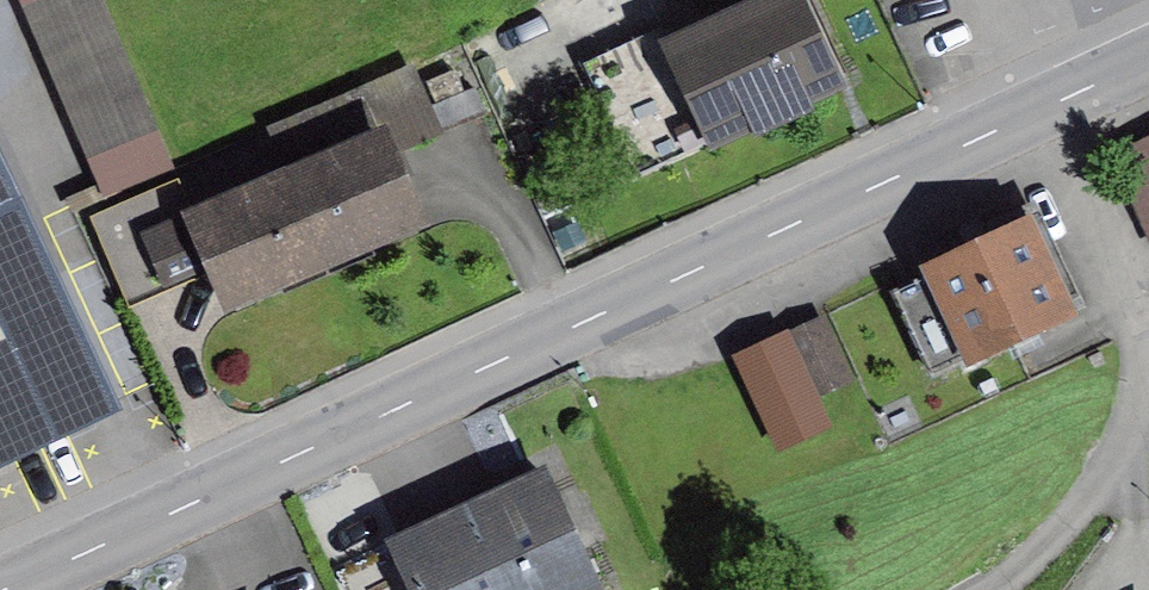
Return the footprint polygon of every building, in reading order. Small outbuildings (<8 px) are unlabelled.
[(105,189),(172,161),(102,0),(23,0),(105,189)] [(814,0),(721,0),(592,59),(641,166),(847,72),(814,0)] [(387,116),(283,160),(328,264),(432,220),(387,116)] [(1109,150),(1148,234),(1148,131),(1109,150)] [(117,403),(0,145),(0,457),(117,403)] [(179,177),(92,213),(129,304),(209,271),(224,307),(328,264),(283,160),(189,200),(179,177)] [(567,195),(542,207),(561,247),(586,235),(567,195)] [(930,270),(894,287),(933,372),(1082,304),(1035,203),(923,254),(930,270)] [(822,315),(782,333),(811,395),(851,376),(822,315)] [(385,529),(414,589),(597,589),(610,584),(548,452),(385,529)]
